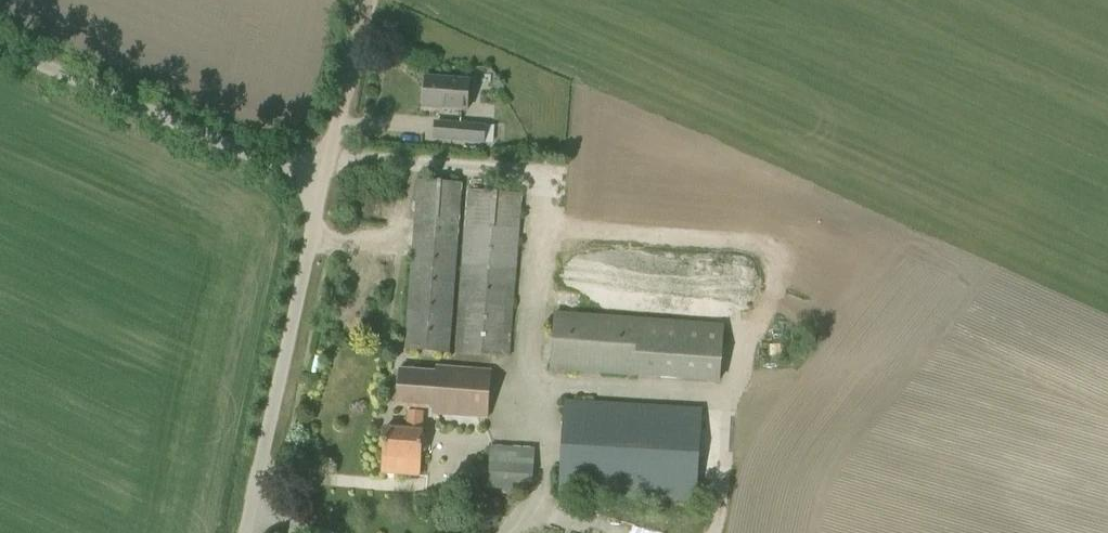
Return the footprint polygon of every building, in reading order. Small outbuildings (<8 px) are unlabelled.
[(424,108),(467,110),(469,79),(426,76),(424,108)] [(433,140),(485,144),(486,125),(435,121),(433,140)] [(405,350),(450,354),(462,183),(417,180),(405,350)] [(468,190),(456,353),(509,357),(522,194),(468,190)] [(759,256),(560,241),(556,293),(755,308),(759,256)] [(724,324),(556,312),(551,371),(636,377),(720,384),(724,324)] [(399,368),(397,408),(433,410),(432,416),(488,419),(491,370),(436,366),(436,371),(399,368)] [(559,494),(697,502),(702,409),(565,400),(559,494)] [(385,427),(382,474),(419,477),(424,412),(407,411),(406,429),(385,427)] [(488,481),(488,488),(525,489),(525,483),(533,484),(533,464),(490,463),(489,465),(482,465),(482,480),(488,481)]
